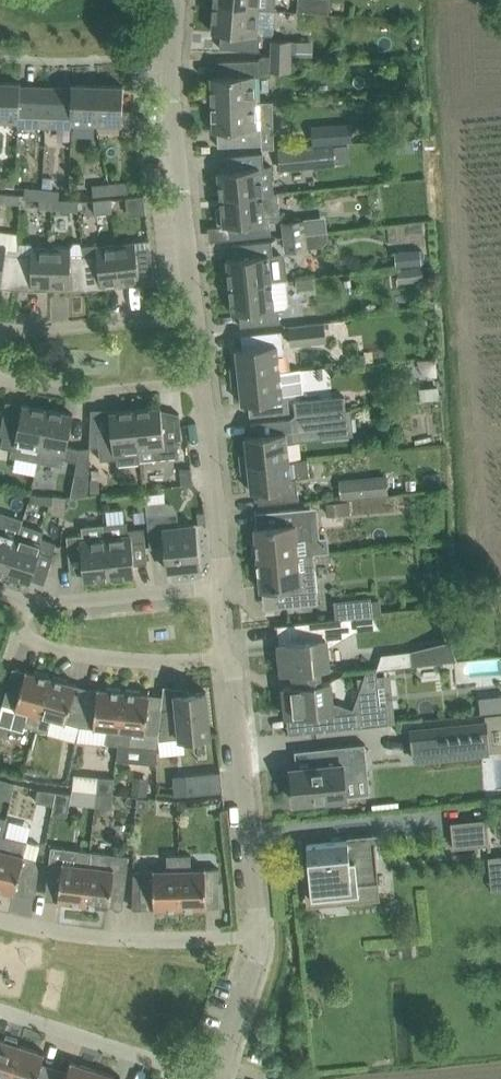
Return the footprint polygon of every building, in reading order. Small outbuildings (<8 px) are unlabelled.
[(214,4),(262,8),(275,9),(276,0),(214,0),(214,4)] [(214,4),(212,31),(221,32),(220,47),(259,50),(262,8),(214,4)] [(292,55),(292,39),(271,39),(271,54),(292,55)] [(291,71),(292,55),(271,54),(271,70),(291,71)] [(212,103),(256,101),(255,75),(259,75),(258,59),(241,59),(219,60),(220,76),(211,76),(212,103)] [(20,85),(21,81),(0,81),(0,121),(18,121),(19,121),(20,85)] [(96,124),(97,84),(72,83),(72,87),(71,123),(72,123),(96,124)] [(97,84),(96,124),(122,125),(123,85),(97,84)] [(46,86),(20,85),(19,121),(18,121),(18,125),(45,126),(46,86)] [(72,87),(46,86),(45,126),(71,127),(72,123),(71,123),(72,87)] [(256,101),(212,103),(213,130),(222,130),(223,145),(244,145),(262,144),(261,127),(257,127),(256,101)] [(334,124),(315,125),(317,144),(336,142),(349,141),(348,126),(335,128),(334,124)] [(335,143),(279,148),(281,169),(336,164),(335,143)] [(271,164),(264,165),(263,152),(223,156),(225,170),(218,171),(218,173),(214,174),(215,189),(220,188),(221,198),(277,192),(277,191),(274,191),(271,164)] [(111,192),(128,190),(127,181),(109,183),(111,192)] [(93,194),(111,192),(109,183),(92,184),(93,194)] [(39,198),(40,188),(25,187),(24,197),(39,198)] [(52,199),(58,200),(59,190),(40,188),(39,198),(52,199)] [(271,234),(270,219),(277,218),(279,215),(277,192),(221,198),(222,207),(217,207),(219,222),(223,222),(224,225),(230,224),(232,237),(255,235),(271,234)] [(128,215),(146,212),(144,194),(126,196),(128,215)] [(52,208),(52,199),(39,198),(39,207),(52,208)] [(113,212),(112,207),(111,198),(93,200),(94,213),(113,212)] [(66,200),(58,200),(52,199),(52,208),(65,209),(66,200)] [(305,220),(283,222),(285,248),(307,246),(305,220)] [(19,244),(17,244),(18,234),(0,232),(0,286),(14,288),(19,244)] [(154,281),(150,246),(150,240),(116,243),(121,285),(154,281)] [(280,254),(273,255),(272,240),(232,244),(234,258),(227,258),(230,286),(286,280),(284,257),(280,254)] [(87,289),(83,246),(82,246),(78,243),(73,243),(70,247),(51,247),(51,289),(87,289)] [(87,289),(121,285),(116,243),(96,246),(96,244),(83,246),(87,289)] [(51,247),(31,246),(31,244),(19,244),(14,288),(51,289),(51,247)] [(420,246),(394,248),(396,263),(421,261),(420,246)] [(421,262),(397,266),(399,286),(411,284),(410,281),(423,279),(421,262)] [(280,322),(279,307),(286,306),(289,303),(286,280),(230,286),(233,312),(239,312),(241,325),(264,323),(280,322)] [(290,344),(327,341),(325,322),(288,325),(290,344)] [(232,376),(280,371),(278,353),(284,353),(281,330),(263,332),(242,334),(243,347),(236,348),(238,366),(231,366),(232,376)] [(290,411),(288,396),(298,395),(302,390),(300,369),(280,371),(232,376),(233,386),(240,385),(242,403),(249,402),(250,415),(290,411)] [(295,414),(313,412),(346,409),(345,396),(294,400),(295,414)] [(5,410),(0,434),(3,434),(1,446),(17,449),(16,455),(37,459),(38,459),(48,408),(22,403),(21,413),(5,410)] [(179,455),(178,450),(177,438),(182,438),(179,412),(178,412),(178,414),(162,415),(161,406),(135,409),(140,459),(179,455)] [(48,408),(38,459),(60,463),(61,458),(77,461),(80,447),(67,445),(73,413),(48,408)] [(140,459),(135,409),(109,411),(111,429),(98,430),(101,458),(117,456),(118,464),(140,461),(140,459)] [(342,410),(312,413),(314,428),(314,434),(344,431),(342,410)] [(314,428),(312,413),(295,415),(296,430),(298,430),(298,429),(313,428),(313,429),(314,428)] [(241,464),(289,459),(287,441),(293,440),(290,417),(272,420),(251,422),(252,435),(245,435),(247,453),(240,454),(241,464)] [(299,499),(296,476),(309,475),(307,457),(289,459),(241,464),(242,473),(249,472),(251,491),(258,490),(259,503),(281,500),(299,499)] [(182,484),(192,483),(191,466),(181,467),(182,484)] [(92,477),(90,477),(90,491),(100,491),(99,468),(91,468),(92,477)] [(341,499),(389,494),(387,474),(339,479),(341,499)] [(75,481),(74,495),(88,495),(89,482),(75,481)] [(38,493),(37,516),(62,517),(63,494),(38,493)] [(328,514),(350,513),(349,499),(327,501),(328,514)] [(256,542),(253,543),(254,554),(257,554),(258,557),(299,554),(314,552),(309,506),(280,509),(281,525),(255,527),(256,542)] [(3,511),(0,510),(0,571),(5,573),(22,523),(21,523),(17,534),(3,530),(6,520),(2,512),(3,511)] [(167,512),(147,514),(150,547),(166,545),(169,570),(199,567),(194,523),(168,526),(167,512)] [(144,527),(128,528),(127,521),(104,523),(110,576),(136,574),(134,564),(148,562),(144,527)] [(56,541),(41,536),(43,530),(22,523),(5,573),(30,581),(40,550),(52,554),(56,541)] [(84,579),(110,576),(104,523),(81,525),(82,533),(66,535),(68,553),(81,552),(84,579)] [(258,561),(255,561),(256,573),(259,573),(260,585),(260,589),(285,587),(287,605),(318,602),(315,567),(314,555),(314,552),(299,554),(258,557),(258,561)] [(335,618),(372,614),(370,596),(334,600),(335,618)] [(352,629),(353,631),(354,630),(381,627),(372,615),(372,614),(335,618),(297,622),(299,639),(278,641),(281,672),(329,667),(327,643),(352,629)] [(411,653),(382,656),(377,672),(413,668),(411,653)] [(51,677),(48,676),(49,673),(36,670),(35,672),(27,670),(27,669),(26,668),(19,692),(7,688),(0,713),(0,723),(24,730),(25,725),(37,728),(51,677)] [(306,714),(308,731),(388,722),(384,677),(378,678),(378,672),(367,674),(353,710),(333,703),(331,680),(283,685),(286,716),(306,714)] [(79,725),(82,709),(70,706),(76,682),(75,682),(75,683),(67,681),(67,679),(54,675),(53,677),(51,677),(37,728),(48,731),(52,717),(79,725)] [(118,743),(123,690),(121,690),(121,688),(107,686),(107,689),(99,688),(99,687),(97,686),(95,710),(82,709),(79,725),(107,728),(106,742),(118,743)] [(159,733),(160,717),(147,716),(150,692),(148,692),(148,693),(140,692),(140,690),(126,688),(126,691),(123,690),(118,743),(116,759),(156,763),(158,746),(159,739),(159,733)] [(159,733),(159,739),(210,734),(206,690),(175,693),(176,706),(161,708),(160,717),(159,733)] [(489,726),(412,734),(415,765),(493,757),(489,726)] [(368,775),(365,742),(317,747),(319,764),(291,767),(295,801),(347,796),(345,777),(368,775)] [(188,793),(223,790),(221,770),(186,774),(188,793)] [(133,775),(131,793),(147,795),(149,777),(133,775)] [(11,799),(16,782),(0,777),(0,795),(11,799)] [(98,791),(111,792),(112,781),(99,780),(98,791)] [(54,804),(56,790),(38,788),(35,800),(54,804)] [(56,790),(54,804),(52,812),(67,815),(72,792),(56,790)] [(111,792),(98,791),(96,791),(95,806),(111,808),(113,792),(111,792)] [(150,798),(137,797),(135,809),(141,812),(149,806),(150,798)] [(191,815),(191,804),(179,804),(179,815),(191,815)] [(489,844),(487,818),(450,821),(453,847),(489,844)] [(28,840),(2,834),(0,843),(0,891),(4,892),(5,889),(13,891),(13,893),(14,893),(20,870),(33,873),(40,844),(28,840)] [(377,858),(375,837),(307,844),(309,873),(305,873),(307,897),(348,893),(349,902),(373,899),(369,859),(377,858)] [(90,850),(78,849),(51,845),(47,876),(60,877),(58,901),(59,901),(59,900),(68,901),(67,904),(81,905),(81,903),(84,903),(90,850)] [(90,850),(84,903),(87,903),(86,906),(100,907),(100,905),(108,906),(108,907),(110,907),(112,883),(125,885),(129,855),(90,850)] [(179,854),(180,907),(183,907),(183,910),(197,909),(197,907),(205,906),(205,908),(206,908),(206,884),(219,883),(219,867),(206,868),(205,866),(204,866),(204,868),(191,868),(191,853),(179,854)] [(177,907),(180,907),(179,854),(167,854),(167,868),(140,869),(140,885),(153,885),(154,909),(155,909),(155,907),(164,907),(164,910),(177,910),(177,907)] [(20,1045),(16,1043),(18,1039),(6,1035),(4,1040),(0,1038),(0,1078),(8,1078),(20,1045)] [(8,1078),(36,1078),(38,1073),(41,1063),(45,1051),(44,1051),(43,1052),(20,1045),(8,1078)] [(95,1069),(72,1061),(72,1060),(71,1060),(67,1072),(64,1078),(92,1078),(95,1069)] [(54,1068),(41,1063),(38,1073),(36,1078),(50,1078),(54,1068)] [(121,1076),(119,1075),(119,1077),(95,1069),(92,1078),(120,1078),(121,1076)]
